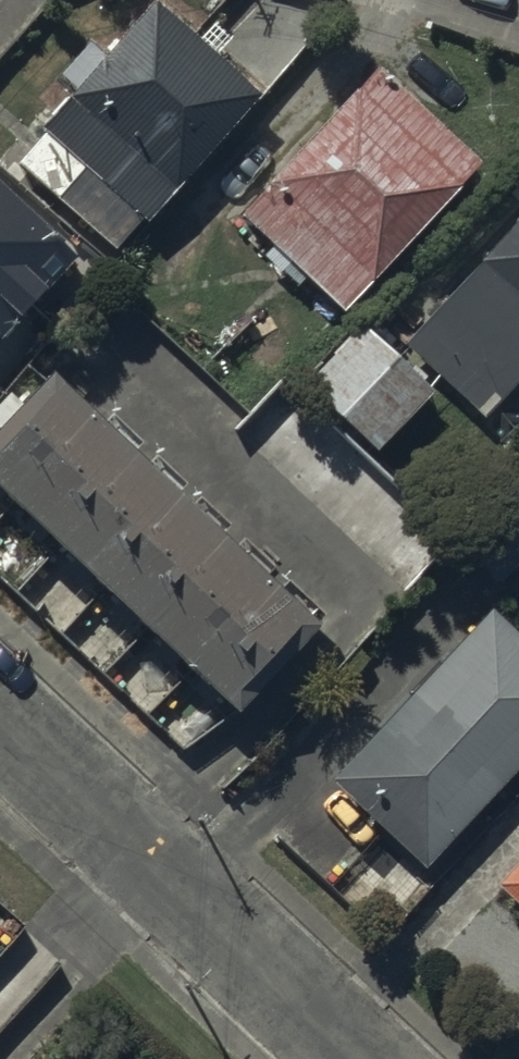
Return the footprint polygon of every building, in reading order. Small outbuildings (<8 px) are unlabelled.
[(178,0),(121,0),(28,107),(43,120),(18,148),(111,228),(137,199),(144,205),(260,72),(178,0)] [(473,148),(372,53),(235,198),(336,293),(473,148)] [(82,259),(0,182),(0,347),(82,259)] [(472,240),(477,244),(399,331),(480,404),(518,361),(518,188),(472,240)] [(429,378),(352,310),(299,369),(376,437),(429,378)] [(38,347),(0,389),(0,479),(231,689),(314,598),(38,347)] [(485,594),(327,766),(422,853),(518,747),(518,625),(485,594)] [(496,871),(518,892),(518,846),(496,871)]
